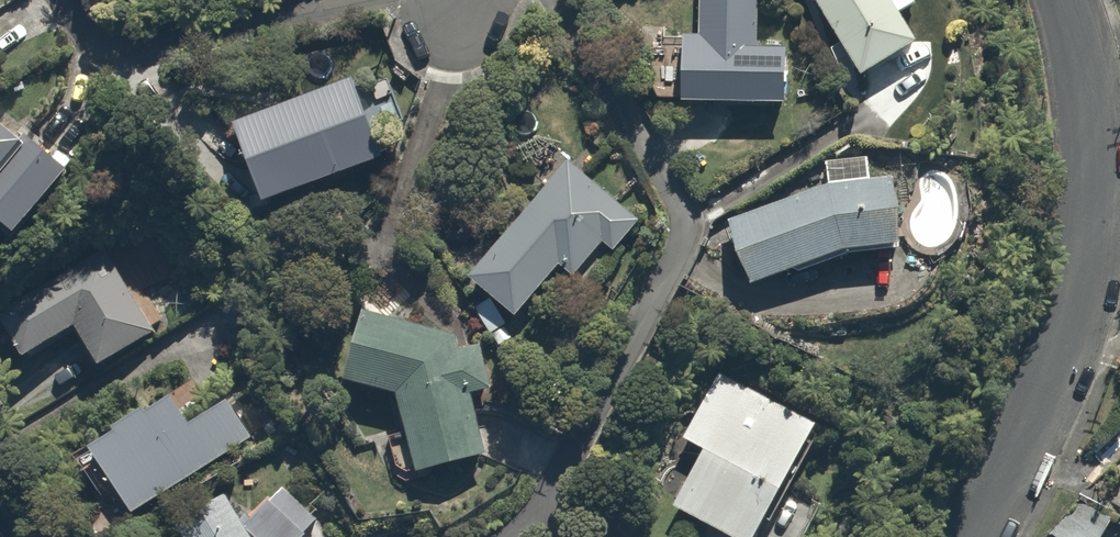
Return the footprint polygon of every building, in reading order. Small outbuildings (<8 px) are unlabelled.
[(704,35),(691,34),(690,103),(797,106),(798,49),(759,48),(760,0),(705,0),(704,35)] [(867,73),(924,37),(910,16),(927,5),(924,0),(821,0),(867,73)] [(364,79),(241,129),(271,204),(394,154),(364,79)] [(35,234),(79,166),(0,115),(0,211),(35,234)] [(830,184),(735,222),(760,285),(849,252),(913,246),(912,174),(879,179),(874,153),(826,161),(830,184)] [(647,220),(571,160),(476,280),(525,319),(566,267),(578,276),(605,242),(620,253),(647,220)] [(105,247),(1,315),(31,361),(81,328),(106,365),(159,331),(105,247)] [(370,322),(355,382),(406,397),(414,431),(392,436),(401,474),(423,469),(424,475),(495,458),(480,395),(501,390),(490,343),(466,349),(462,330),(370,322)] [(719,371),(684,439),(710,452),(682,507),(743,536),(770,536),(826,424),(719,371)] [(120,439),(98,452),(134,511),(249,443),(226,403),(187,427),(169,398),(114,430),(120,439)] [(285,486),(253,524),(264,536),(293,536),(311,512),(285,486)] [(1056,534),(1059,536),(1107,536),(1117,523),(1082,498),(1056,534)] [(180,531),(183,536),(247,536),(227,503),(180,531)]
